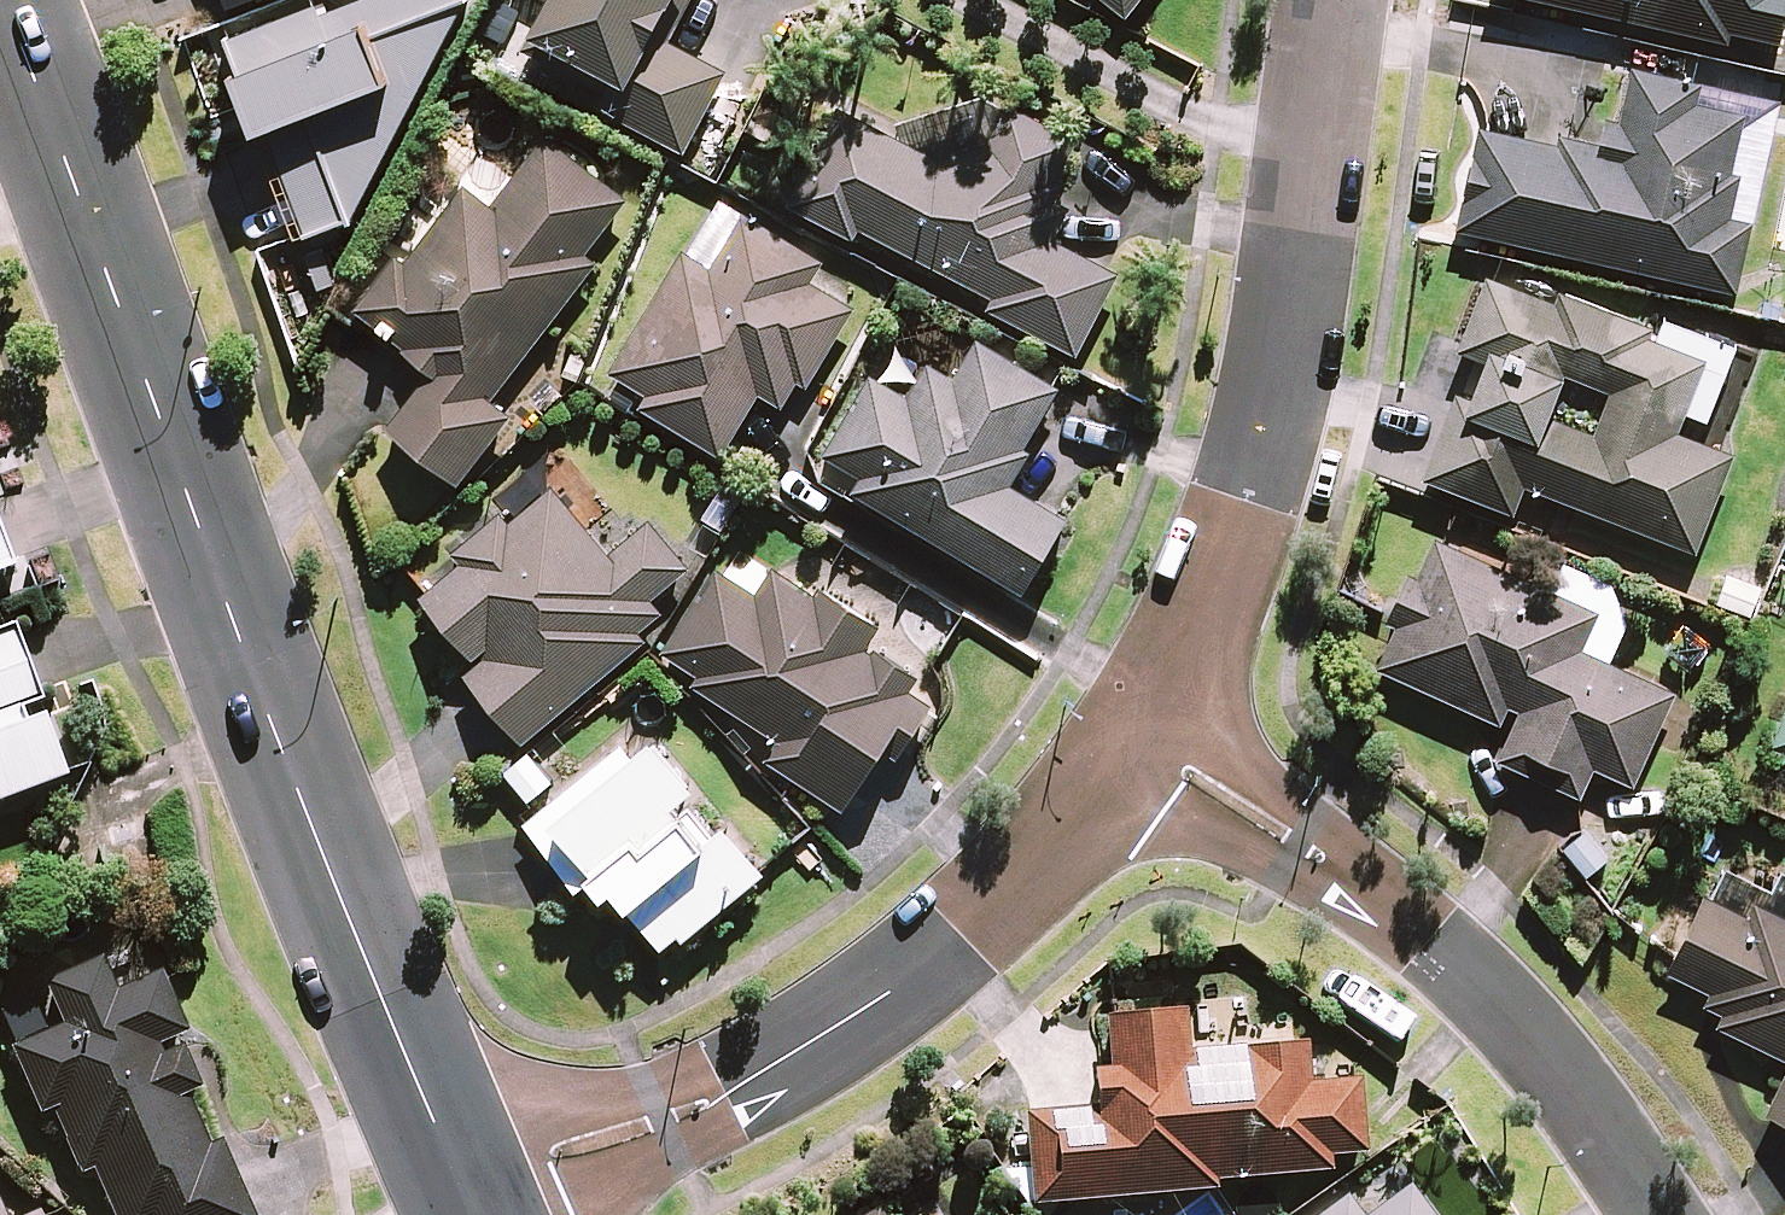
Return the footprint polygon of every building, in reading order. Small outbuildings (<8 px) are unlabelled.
[(266,130),(304,238),(353,220),(464,5),(463,0),(359,0),(326,13),(323,2),(223,39),(236,75),(229,77),(250,137),(266,130)] [(226,10),(252,0),(223,0),(226,10)] [(526,38),(618,86),(603,114),(679,154),(721,72),(664,42),(686,0),(546,0),(526,38)] [(1125,22),(1142,0),(1098,0),(1125,22)] [(1723,42),(1725,33),(1771,43),(1781,0),(1527,0),(1723,42)] [(1739,179),(1730,177),(1743,118),(1691,107),(1695,89),(1630,75),(1618,129),(1596,125),(1589,154),(1478,130),(1456,233),(1734,294),(1750,221),(1731,217),(1739,179)] [(927,103),(907,142),(837,104),(784,204),(854,242),(860,232),(989,301),(984,312),(1070,358),(1116,273),(1057,241),(1076,206),(1055,195),(1077,154),(979,102),(966,124),(927,103)] [(625,200),(544,138),(488,210),(457,186),(357,315),(431,372),(385,431),(456,486),(511,416),(490,400),(590,271),(577,261),(625,200)] [(637,410),(700,451),(719,462),(760,398),(779,410),(796,384),(809,393),(859,315),(808,282),(824,259),(749,211),(714,266),(690,251),(611,373),(646,396),(637,410)] [(1662,320),(1655,339),(1486,275),(1457,352),(1483,362),(1461,421),(1446,415),(1421,480),(1511,514),(1521,487),(1693,552),(1729,456),(1674,435),(1682,413),(1705,421),(1719,385),(1734,347),(1662,320)] [(1056,390),(922,308),(897,349),(927,367),(906,402),(870,380),(815,470),(1019,594),(1063,520),(1000,482),(1056,390)] [(457,563),(418,595),(475,665),(463,675),(519,744),(641,644),(634,635),(662,612),(651,598),(689,567),(659,531),(649,519),(605,555),(550,489),(508,523),(499,511),(448,553),(457,563)] [(1374,669),(1499,725),(1506,708),(1518,714),(1506,738),(1496,761),(1578,798),(1592,768),(1631,786),(1673,696),(1609,667),(1640,600),(1564,565),(1553,589),(1439,537),(1419,581),(1404,574),(1382,623),(1392,628),(1374,669)] [(0,543),(0,573),(10,570),(0,543)] [(875,630),(780,564),(756,598),(717,571),(656,658),(770,739),(759,756),(837,811),(924,687),(865,645),(875,630)] [(63,779),(10,636),(0,640),(0,802),(63,779)] [(1770,749),(1784,755),(1784,714),(1770,749)] [(761,872),(643,729),(525,827),(590,905),(608,890),(662,954),(761,872)] [(1777,877),(1768,896),(1717,871),(1666,974),(1706,993),(1700,1006),(1721,1017),(1716,1027),(1784,1061),(1784,881),(1777,877)] [(101,962),(45,986),(64,1028),(10,1052),(38,1116),(51,1111),(79,1176),(92,1170),(111,1214),(248,1214),(218,1146),(207,1151),(183,1095),(196,1089),(174,1040),(185,1035),(159,976),(116,995),(101,962)] [(1194,1046),(1190,1002),(1111,1009),(1116,1063),(1100,1064),(1103,1101),(1028,1108),(1036,1201),(1219,1184),(1218,1177),(1335,1166),(1334,1149),(1370,1146),(1363,1073),(1315,1077),(1311,1036),(1194,1046)] [(1764,1114),(1784,1125),(1784,1072),(1764,1114)] [(1415,1179),(1368,1214),(1352,1194),(1323,1214),(1441,1214),(1415,1179)] [(883,1202),(861,1214),(891,1214),(883,1202)]
